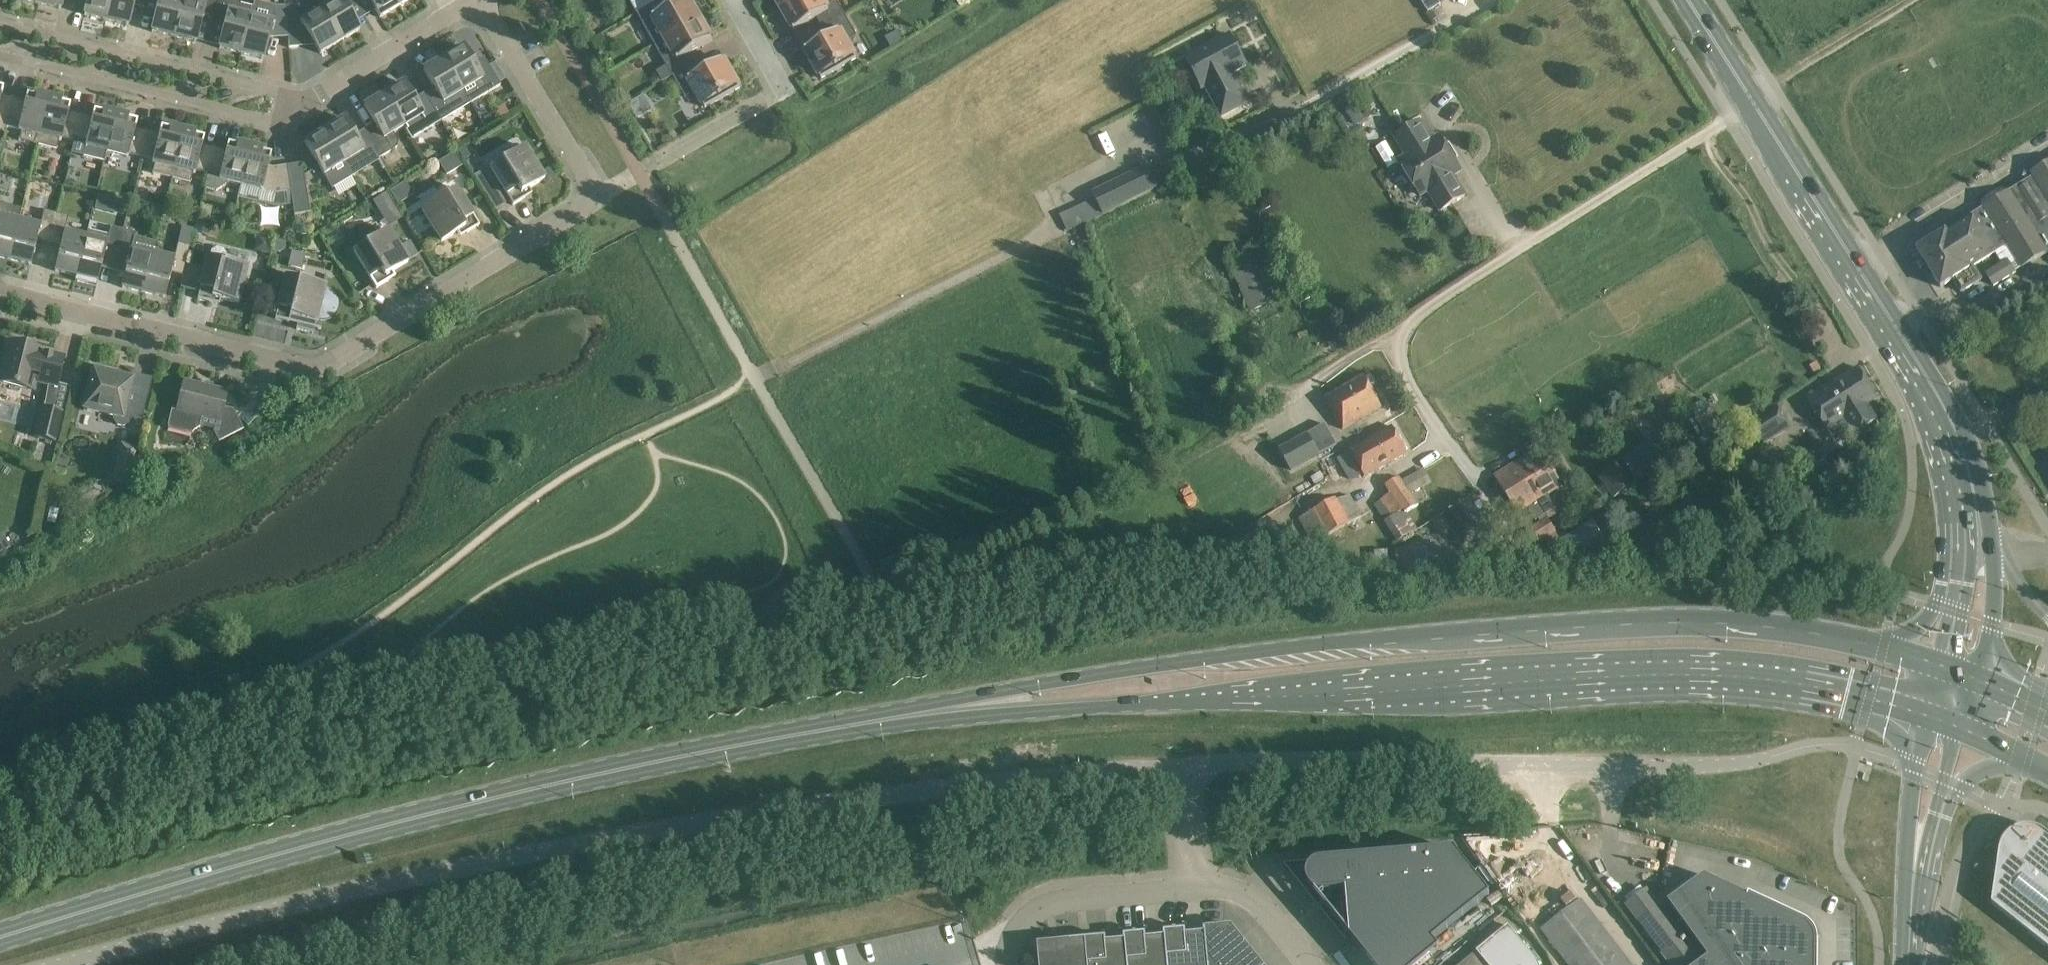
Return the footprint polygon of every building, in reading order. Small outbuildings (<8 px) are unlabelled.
[(39,5),(61,10),(63,0),(40,0),(39,5)] [(84,16),(106,21),(112,0),(88,0),(84,16)] [(106,21),(128,27),(134,5),(145,8),(147,0),(112,0),(106,21)] [(145,8),(157,11),(152,32),(174,38),(183,1),(183,0),(147,0),(145,8)] [(174,38),(196,43),(203,17),(214,19),(219,0),(195,0),(194,3),(183,1),(174,38)] [(214,19),(226,22),(219,49),(241,55),(253,8),(240,5),(242,0),(240,0),(219,0),(214,19)] [(314,0),(309,0),(294,9),(293,7),(284,7),(288,32),(306,31),(320,55),(340,43),(314,0)] [(340,43),(359,31),(345,8),(355,1),(354,0),(314,0),(340,43)] [(380,19),(399,7),(395,0),(369,0),(380,19)] [(638,14),(660,1),(660,0),(636,0),(631,3),(638,14)] [(655,45),(701,19),(690,0),(684,0),(666,10),(660,1),(638,14),(655,45)] [(782,10),(799,0),(777,0),(782,10)] [(817,19),(823,28),(845,15),(837,0),(799,0),(782,10),(795,32),(817,19)] [(1428,12),(1441,3),(1439,0),(1421,0),(1428,12)] [(273,33),(288,32),(284,7),(275,8),(254,3),(253,8),(241,55),(263,60),(270,33),(273,33)] [(858,37),(845,15),(823,28),(828,38),(806,51),(822,79),(857,59),(847,42),(858,37)] [(657,72),(663,83),(674,77),(673,76),(696,63),(690,54),(713,41),(701,19),(655,45),(668,66),(657,72)] [(1247,67),(1231,36),(1187,60),(1203,90),(1207,88),(1223,118),(1248,104),(1232,75),(1247,67)] [(477,71),(462,47),(443,59),(470,104),(500,86),(487,65),(477,71)] [(470,104),(443,59),(423,71),(435,90),(425,96),(441,122),(470,104)] [(701,73),(696,63),(673,76),(674,77),(686,98),(696,92),(706,109),(741,89),(724,60),(701,73)] [(411,141),(441,122),(425,96),(414,102),(403,83),(383,95),(403,128),(411,141)] [(6,133),(7,128),(14,99),(2,96),(3,90),(0,89),(0,132),(6,133)] [(19,141),(38,146),(50,97),(37,94),(36,98),(27,96),(25,102),(14,99),(7,128),(21,132),(19,141)] [(393,134),(403,128),(383,95),(364,107),(375,125),(365,132),(381,158),(397,149),(398,142),(393,134)] [(644,96),(628,105),(637,120),(653,111),(644,96)] [(62,100),(50,97),(38,146),(57,151),(59,141),(62,142),(63,138),(74,141),(81,116),(69,113),(70,106),(61,104),(62,100)] [(1345,112),(1356,129),(1374,117),(1363,101),(1345,112)] [(107,153),(116,114),(104,111),(103,114),(94,112),(92,118),(81,116),(74,141),(86,144),(83,157),(105,163),(107,153)] [(129,155),(141,157),(147,132),(136,129),(137,123),(128,121),(129,117),(116,114),(107,153),(128,158),(129,155)] [(360,170),(381,158),(365,132),(355,138),(343,119),(324,131),(351,176),(360,170)] [(1419,123),(1396,138),(1408,158),(1400,163),(1410,180),(1451,155),(1441,138),(1432,143),(1419,123)] [(152,174),(171,179),(183,130),(171,127),(170,131),(161,129),(159,135),(147,132),(141,157),(153,160),(152,164),(155,164),(152,174)] [(196,171),(208,174),(214,149),(202,146),(204,139),(195,137),(196,133),(183,130),(171,179),(190,184),(193,174),(195,175),(196,171)] [(332,188),(351,176),(324,131),(304,143),(332,188)] [(231,183),(241,186),(250,147),(238,143),(237,147),(228,145),(226,152),(214,149),(208,174),(205,188),(220,192),(231,183)] [(457,150),(463,161),(472,155),(466,145),(457,150)] [(263,150),(250,147),(241,186),(262,191),(277,195),(291,193),(287,167),(273,169),(268,168),(271,156),(262,154),(263,150)] [(490,169),(513,206),(525,199),(522,194),(544,180),(525,148),(490,169)] [(448,176),(462,167),(454,155),(441,163),(448,176)] [(1461,172),(1451,155),(1410,180),(1421,197),(1429,192),(1442,212),(1465,198),(1453,177),(1461,172)] [(287,167),(291,193),(294,216),(310,214),(302,164),(287,167)] [(2031,175),(2033,178),(2010,192),(1983,209),(1984,209),(1946,233),(1945,232),(1933,240),(1917,251),(1941,289),(1953,281),(1961,294),(1978,283),(1982,281),(1972,265),(1996,250),(2006,243),(2013,255),(2020,266),(2022,270),(2047,254),(2047,164),(2031,175)] [(1147,168),(1091,196),(1093,200),(1101,216),(1157,188),(1147,168)] [(507,206),(493,183),(481,191),(495,213),(507,206)] [(457,189),(422,211),(441,243),(464,229),(467,234),(479,227),(457,189)] [(372,204),(378,215),(392,207),(386,196),(372,204)] [(10,261),(19,222),(22,210),(1,205),(2,201),(0,201),(0,258),(10,261)] [(123,218),(127,205),(114,202),(111,215),(123,218)] [(197,220),(199,212),(189,209),(187,218),(197,220)] [(38,237),(50,240),(57,215),(44,211),(40,227),(19,222),(10,261),(31,266),(38,237)] [(55,272),(77,277),(86,238),(65,233),(69,217),(57,215),(50,240),(62,243),(55,272)] [(197,223),(194,233),(207,236),(210,226),(197,223)] [(108,254),(117,256),(123,231),(111,228),(109,237),(88,232),(86,238),(77,277),(75,282),(85,284),(86,279),(98,282),(105,253),(108,254)] [(190,247),(194,231),(182,228),(178,244),(190,247)] [(122,288),(143,293),(153,255),(156,243),(135,238),(136,234),(123,231),(117,256),(129,259),(122,288)] [(408,263),(388,231),(354,252),(376,289),(389,282),(385,277),(408,263)] [(283,257),(287,245),(275,242),(272,254),(283,257)] [(174,260),(153,255),(143,293),(165,299),(172,270),(184,273),(191,247),(190,247),(178,244),(174,260)] [(198,301),(212,304),(213,298),(239,304),(248,268),(225,262),(227,255),(223,249),(216,247),(210,251),(208,258),(198,301)] [(1230,266),(1251,314),(1285,299),(1264,251),(1230,266)] [(2008,263),(1987,276),(1994,287),(2015,274),(2008,263)] [(278,276),(275,287),(283,289),(275,320),(289,323),(290,321),(298,323),(296,330),(314,334),(317,320),(319,321),(321,321),(324,321),(326,320),(328,319),(330,318),(331,317),(333,315),(334,313),(336,310),(336,307),(336,306),(336,303),(336,301),(334,298),(332,295),(330,293),(328,292),(326,290),(324,290),(325,287),(278,276)] [(0,356),(0,370),(3,371),(0,383),(0,384),(31,391),(34,380),(58,385),(64,360),(30,352),(31,348),(10,343),(6,357),(0,355),(0,356)] [(83,389),(80,404),(84,408),(84,410),(113,418),(112,421),(117,427),(123,428),(129,425),(131,419),(141,422),(146,401),(128,397),(132,381),(111,376),(112,371),(97,368),(96,372),(93,371),(89,388),(83,389)] [(1869,405),(1877,400),(1858,369),(1810,400),(1829,430),(1846,419),(1855,433),(1878,419),(1869,405)] [(1661,392),(1676,383),(1670,374),(1655,383),(1661,392)] [(1383,410),(1365,377),(1325,400),(1345,432),(1383,410)] [(228,392),(184,381),(176,413),(171,412),(167,427),(192,433),(199,428),(201,419),(215,423),(213,432),(219,443),(243,430),(234,410),(224,408),(228,392)] [(1703,433),(1721,423),(1712,407),(1710,408),(1705,399),(1691,408),(1696,416),(1694,418),(1703,433)] [(62,413),(44,409),(42,409),(36,438),(55,443),(62,413)] [(1760,447),(1789,429),(1776,409),(1748,427),(1760,447)] [(1308,433),(1279,449),(1292,472),(1320,456),(1320,455),(1337,445),(1325,424),(1308,434),(1308,433)] [(1409,455),(1393,428),(1351,453),(1364,475),(1367,480),(1409,455)] [(123,442),(113,481),(126,484),(136,446),(123,442)] [(1650,444),(1623,463),(1633,478),(1660,459),(1650,444)] [(1564,486),(1542,451),(1518,466),(1539,501),(1537,502),(1545,515),(1556,508),(1549,495),(1564,486)] [(1364,475),(1351,453),(1337,460),(1350,482),(1364,475)] [(137,461),(135,473),(153,477),(155,465),(137,461)] [(1599,480),(1614,502),(1637,486),(1621,464),(1599,480)] [(1497,479),(1518,514),(1527,509),(1536,524),(1546,517),(1545,515),(1537,502),(1539,501),(1518,466),(1497,479)] [(1416,474),(1424,487),(1432,483),(1423,469),(1416,474)] [(1407,513),(1419,505),(1400,477),(1385,487),(1391,495),(1382,501),(1393,517),(1385,522),(1398,542),(1418,529),(1407,513)] [(1338,497),(1298,519),(1313,545),(1362,518),(1349,494),(1339,499),(1338,497)] [(1556,536),(1547,521),(1527,532),(1536,548),(1556,536)] [(9,549),(4,538),(0,540),(0,554),(9,549)] [(1991,904),(2010,918),(2037,939),(2047,948),(2047,832),(2046,831),(2042,830),(2037,829),(2033,829),(2029,830),(2025,831),(2022,833),(2018,835),(2015,838),(2012,841),(2010,844),(2008,848),(2006,854),(1991,904)] [(1306,878),(1307,881),(1307,883),(1308,885),(1309,887),(1310,889),(1312,891),(1314,892),(1316,893),(1319,894),(1323,895),(1325,895),(1347,892),(1351,937),(1358,946),(1373,964),(1419,964),(1439,949),(1433,942),(1490,895),(1456,852),(1325,863),(1323,863),(1320,863),(1317,865),(1314,866),(1311,867),(1310,870),(1308,872),(1307,875),(1306,878)] [(1800,921),(1705,877),(1668,903),(1709,959),(1701,964),(1816,964),(1816,944),(1815,934),(1809,926),(1800,921)] [(1671,964),(1696,964),(1703,959),(1688,940),(1685,942),(1648,892),(1628,907),(1671,964)] [(1540,929),(1567,964),(1632,964),(1581,898),(1540,929)] [(1205,934),(1208,964),(1263,964),(1233,927),(1205,930),(1205,934)] [(1537,962),(1508,927),(1462,964),(1539,964),(1537,962)] [(1166,938),(1168,964),(1208,964),(1205,934),(1187,936),(1187,931),(1165,933),(1166,938)] [(1126,941),(1128,964),(1168,964),(1166,938),(1148,939),(1147,935),(1125,937),(1126,941)] [(1086,940),(1088,964),(1128,964),(1126,941),(1108,943),(1107,938),(1086,940)] [(1041,964),(1088,964),(1086,940),(1039,945),(1041,964)]
